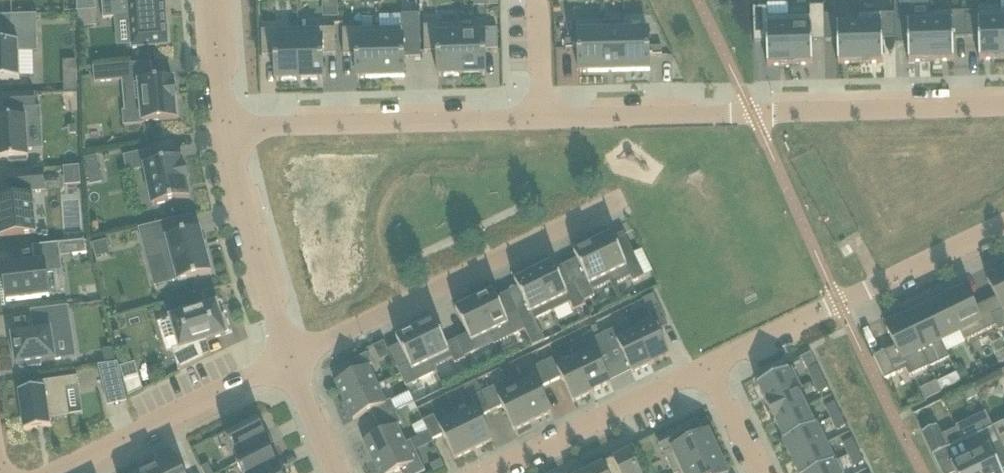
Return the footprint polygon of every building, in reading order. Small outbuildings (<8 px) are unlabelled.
[(97,10),(96,0),(77,0),(79,12),(97,10)] [(130,17),(132,48),(141,47),(151,47),(168,45),(166,14),(150,15),(148,0),(102,0),(103,19),(130,17)] [(789,17),(790,66),(813,65),(812,41),(825,41),(824,16),(824,6),(810,7),(810,16),(789,17)] [(767,66),(790,66),(789,17),(768,17),(767,8),(753,8),(754,43),(767,43),(767,66)] [(952,22),(931,23),(930,23),(931,62),(954,61),(953,38),(966,37),(965,12),(952,12),(952,22)] [(979,60),(1002,60),(1001,21),(1000,21),(979,21),(978,12),(965,12),(966,37),(979,37),(979,60)] [(860,24),(861,64),(883,63),(883,40),(895,39),(895,14),(858,15),(859,24),(860,24)] [(8,15),(10,43),(0,44),(0,81),(20,80),(18,53),(37,52),(35,15),(8,15)] [(402,28),(380,29),(380,40),(381,78),(405,77),(404,59),(421,58),(420,15),(402,15),(402,28)] [(838,64),(861,64),(860,24),(859,24),(837,25),(837,16),(824,16),(825,41),(837,40),(838,64)] [(930,23),(931,23),(931,18),(908,18),(909,62),(931,62),(930,23)] [(602,33),(603,33),(603,23),(602,23),(578,24),(578,40),(566,40),(566,50),(579,49),(579,73),(603,72),(602,33)] [(461,30),(462,30),(462,26),(461,26),(424,27),(425,53),(438,52),(438,77),(440,77),(462,76),(461,42),(461,30)] [(299,41),(300,80),(322,80),(323,80),(323,55),(336,55),(335,29),(298,30),(299,41)] [(380,40),(380,29),(343,30),(344,56),(356,56),(357,79),(381,78),(380,40)] [(497,29),(462,30),(461,30),(461,42),(462,76),(484,75),(484,76),(486,76),(485,51),(498,50),(497,29)] [(278,81),(300,80),(299,41),(298,30),(262,31),(262,57),(275,57),(276,81),(278,81)] [(625,34),(626,72),(650,71),(649,57),(662,56),(662,47),(649,47),(649,31),(625,32),(625,34)] [(625,32),(603,33),(602,33),(603,72),(626,72),(625,34),(625,32)] [(151,47),(141,47),(142,61),(152,60),(151,47)] [(130,65),(93,68),(94,83),(131,80),(130,65)] [(77,77),(63,77),(64,92),(78,91),(77,77)] [(160,77),(139,78),(142,110),(122,112),(123,126),(144,125),(144,123),(177,120),(175,100),(176,100),(176,96),(175,96),(175,92),(176,92),(175,87),(174,87),(174,80),(160,82),(160,77)] [(9,163),(27,162),(27,158),(28,158),(26,109),(36,108),(35,93),(3,95),(4,110),(6,110),(7,120),(0,120),(0,160),(9,159),(9,163)] [(152,202),(190,195),(186,178),(189,178),(186,164),(183,164),(181,156),(152,162),(149,148),(125,153),(127,167),(144,163),(152,202)] [(97,156),(85,159),(88,172),(100,169),(97,156)] [(79,166),(64,167),(65,184),(80,183),(79,166)] [(10,200),(0,200),(0,238),(36,234),(32,192),(46,191),(44,169),(8,172),(10,200)] [(176,237),(172,221),(139,229),(147,260),(163,256),(170,283),(178,280),(178,283),(211,274),(206,255),(207,255),(203,243),(200,230),(176,237)] [(596,243),(593,245),(611,283),(610,283),(612,287),(630,278),(633,283),(645,278),(634,255),(623,260),(611,236),(606,238),(605,236),(595,241),(596,243)] [(84,241),(73,242),(74,255),(87,253),(84,241)] [(110,255),(107,241),(93,244),(96,258),(110,255)] [(34,264),(3,267),(7,302),(49,297),(65,295),(59,244),(32,247),(34,264)] [(611,283),(593,245),(589,247),(588,245),(578,249),(579,251),(574,254),(586,278),(575,283),(584,302),(595,297),(593,292),(610,283),(611,283)] [(564,289),(552,264),(547,267),(546,265),(536,270),(537,272),(534,274),(552,312),(570,303),(574,311),(586,306),(584,302),(575,284),(564,289)] [(996,326),(999,332),(1003,329),(1003,272),(987,280),(996,298),(985,304),(991,317),(996,326)] [(516,312),(525,331),(533,347),(542,343),(540,338),(543,337),(535,321),(552,312),(534,274),(515,283),(527,307),(516,312)] [(996,326),(991,317),(985,304),(974,309),(966,291),(945,301),(961,333),(960,333),(964,342),(996,326)] [(478,300),(474,302),(495,344),(495,345),(525,331),(516,312),(505,317),(493,293),(488,295),(487,293),(477,298),(478,300)] [(926,310),(941,342),(960,333),(961,333),(945,301),(926,310)] [(495,344),(474,302),(456,311),(468,335),(457,341),(465,358),(495,344)] [(172,350),(179,372),(204,359),(199,344),(226,335),(225,333),(229,332),(225,317),(221,318),(216,305),(171,319),(180,348),(172,350)] [(41,366),(41,362),(61,359),(57,336),(70,334),(67,308),(69,308),(68,306),(30,311),(31,313),(32,312),(35,333),(12,336),(16,366),(20,365),(21,369),(41,366)] [(635,332),(651,365),(670,356),(658,332),(669,327),(659,308),(648,313),(653,324),(635,332)] [(906,319),(906,320),(929,367),(949,358),(941,342),(926,310),(906,319)] [(895,347),(874,357),(885,380),(906,370),(909,377),(929,367),(906,320),(886,329),(895,347)] [(446,346),(434,321),(429,324),(428,322),(418,327),(419,329),(415,330),(434,369),(434,368),(452,360),(455,365),(466,360),(465,358),(457,341),(446,346)] [(632,374),(651,365),(635,332),(625,337),(620,326),(600,336),(610,355),(620,350),(632,374)] [(434,368),(434,369),(415,330),(412,332),(411,330),(400,335),(401,337),(397,339),(409,364),(398,369),(407,388),(437,374),(434,368)] [(599,360),(610,355),(600,336),(571,350),(592,394),(611,385),(599,360)] [(113,348),(103,350),(105,363),(115,361),(113,348)] [(541,364),(550,384),(561,378),(573,403),(592,394),(571,350),(570,350),(575,361),(557,370),(552,359),(541,364)] [(335,383),(344,402),(377,386),(368,367),(372,365),(367,354),(348,363),(353,374),(335,383)] [(99,366),(104,388),(122,384),(117,363),(99,366)] [(120,367),(128,395),(142,388),(135,363),(120,367)] [(532,375),(515,383),(514,384),(533,422),(551,413),(540,389),(550,384),(541,364),(530,370),(532,375)] [(813,383),(822,378),(816,367),(807,371),(813,383)] [(956,371),(960,382),(968,378),(963,368),(956,371)] [(757,386),(766,405),(791,393),(798,390),(798,391),(802,389),(793,369),(757,386)] [(937,383),(941,392),(959,383),(955,375),(937,383)] [(37,388),(18,391),(18,392),(19,392),(25,429),(24,429),(24,431),(51,427),(49,419),(70,416),(66,389),(79,387),(78,377),(36,383),(37,388)] [(512,378),(482,393),(491,412),(502,407),(514,431),(533,422),(514,384),(515,383),(512,378)] [(828,390),(822,378),(813,383),(819,394),(828,390)] [(377,386),(344,402),(353,420),(371,412),(376,423),(397,413),(391,401),(386,403),(377,386)] [(972,387),(962,392),(966,400),(976,395),(972,387)] [(766,405),(775,423),(799,412),(806,408),(798,391),(798,390),(791,393),(766,405)] [(491,412),(482,393),(471,398),(476,409),(458,418),(474,451),(492,442),(481,417),(491,412)] [(825,408),(831,419),(840,415),(834,403),(825,408)] [(799,412),(775,423),(784,442),(808,430),(815,427),(806,408),(799,412)] [(373,461),(411,442),(411,441),(405,444),(397,427),(402,424),(397,413),(376,423),(382,433),(364,442),(373,461)] [(840,415),(831,419),(836,431),(845,427),(840,415)] [(474,451),(458,418),(439,427),(434,416),(423,421),(432,441),(443,435),(455,460),(474,451)] [(237,463),(237,464),(269,448),(268,447),(263,449),(258,440),(266,436),(258,421),(226,437),(234,452),(239,462),(237,463)] [(1001,445),(1003,443),(1003,422),(993,428),(1001,445)] [(718,454),(708,433),(695,439),(688,425),(657,440),(673,472),(680,472),(718,454)] [(936,426),(922,433),(922,434),(932,455),(947,448),(941,436),(936,426)] [(817,449),(824,445),(815,427),(808,430),(784,442),(793,460),(817,449)] [(978,472),(1001,472),(990,450),(1001,445),(993,428),(963,442),(970,456),(976,469),(978,472)] [(848,456),(857,452),(852,440),(843,444),(848,456)] [(932,455),(941,472),(978,472),(976,469),(970,456),(963,442),(962,440),(947,448),(932,455)] [(411,442),(373,461),(379,472),(395,472),(400,471),(401,472),(423,472),(425,472),(411,442)] [(799,472),(813,472),(826,467),(833,463),(824,445),(817,449),(793,460),(799,472)] [(237,464),(242,472),(273,472),(269,466),(276,462),(269,448),(237,464)] [(615,460),(621,472),(641,472),(631,452),(615,460)] [(863,463),(857,452),(848,456),(854,468),(863,463)] [(718,454),(680,472),(727,472),(718,454)] [(157,467),(160,472),(183,472),(176,458),(157,467)] [(588,472),(621,472),(615,460),(614,458),(600,465),(601,467),(588,472)] [(441,460),(430,465),(434,472),(444,468),(441,460)] [(813,472),(843,472),(837,461),(833,463),(826,467),(813,472)] [(209,464),(201,468),(204,472),(213,472),(209,464)]
